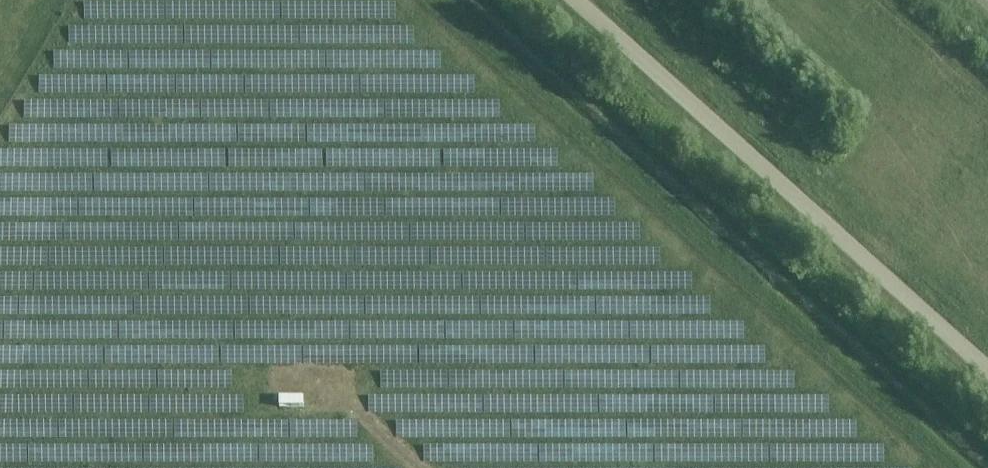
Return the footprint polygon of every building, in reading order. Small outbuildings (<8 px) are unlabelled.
[(304,405),(304,395),(280,395),(280,405),(304,405)]
